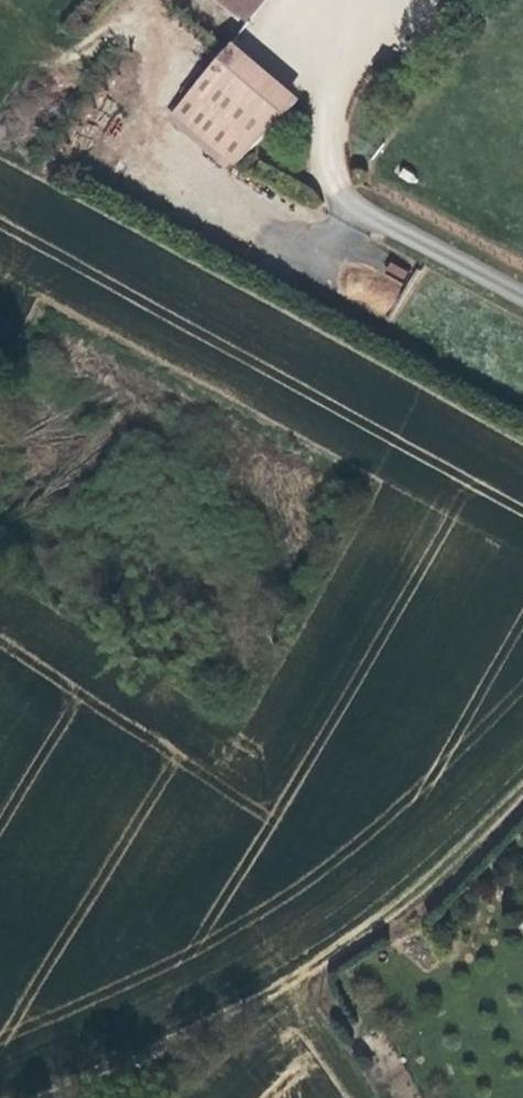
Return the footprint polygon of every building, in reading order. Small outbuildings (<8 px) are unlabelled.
[(249,15),(261,0),(230,0),(249,15)] [(301,93),(233,36),(173,107),(241,165),(301,93)]
